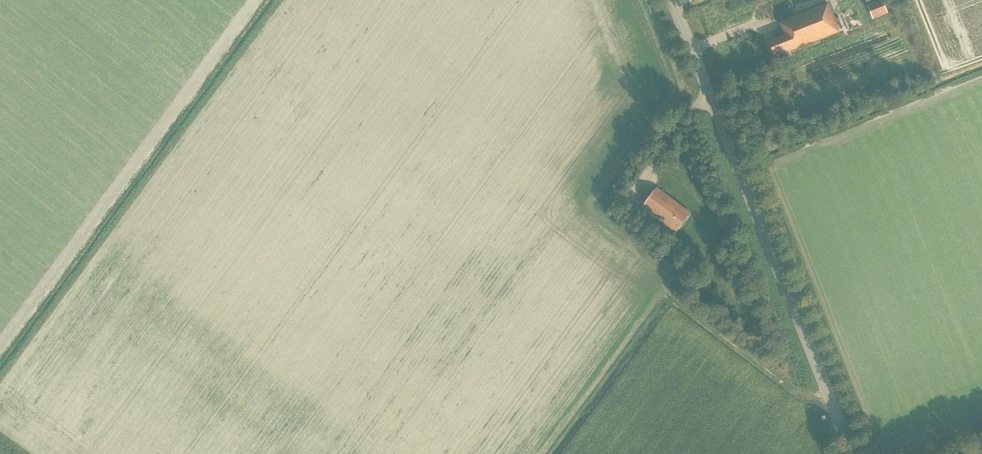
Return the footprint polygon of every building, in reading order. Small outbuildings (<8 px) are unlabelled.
[(873,19),(889,13),(884,0),(880,0),(868,5),(873,19)] [(777,54),(778,56),(840,32),(829,3),(781,22),(786,35),(769,41),(775,55),(777,54)] [(690,212),(658,188),(644,206),(676,231),(690,212)] [(691,284),(687,289),(692,293),(696,287),(691,284)]
